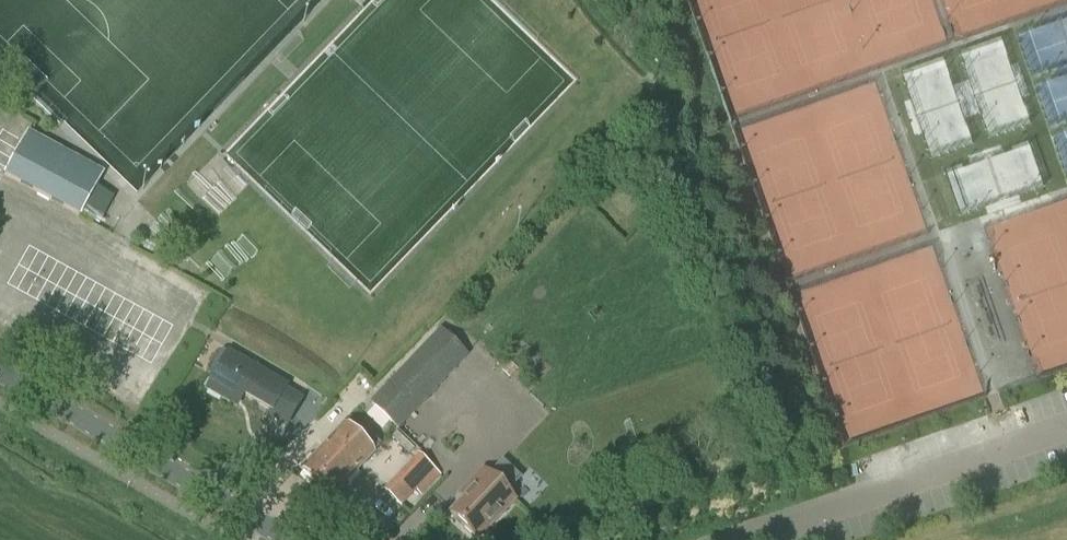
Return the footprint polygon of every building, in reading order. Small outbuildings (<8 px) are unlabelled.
[(79,215),(103,172),(28,131),(4,175),(79,215)] [(406,366),(432,392),(467,355),(440,330),(406,366)] [(227,353),(223,351),(220,351),(211,367),(213,370),(215,372),(205,390),(228,403),(235,392),(269,411),(266,417),(286,428),(303,399),(286,389),(287,386),(227,351),(227,353)] [(397,429),(432,392),(406,366),(371,403),(397,429)] [(352,453),(364,464),(380,446),(369,435),(362,441),(344,424),(324,446),(338,460),(345,453),(349,457),(352,453)] [(330,499),(364,464),(352,453),(349,457),(345,453),(338,460),(324,446),(300,470),(330,499)] [(420,496),(440,475),(418,453),(383,490),(401,507),(416,491),(420,496)] [(467,486),(472,491),(450,514),(477,539),(515,500),(504,490),(516,478),(502,465),(490,477),(483,470),(467,486)]
